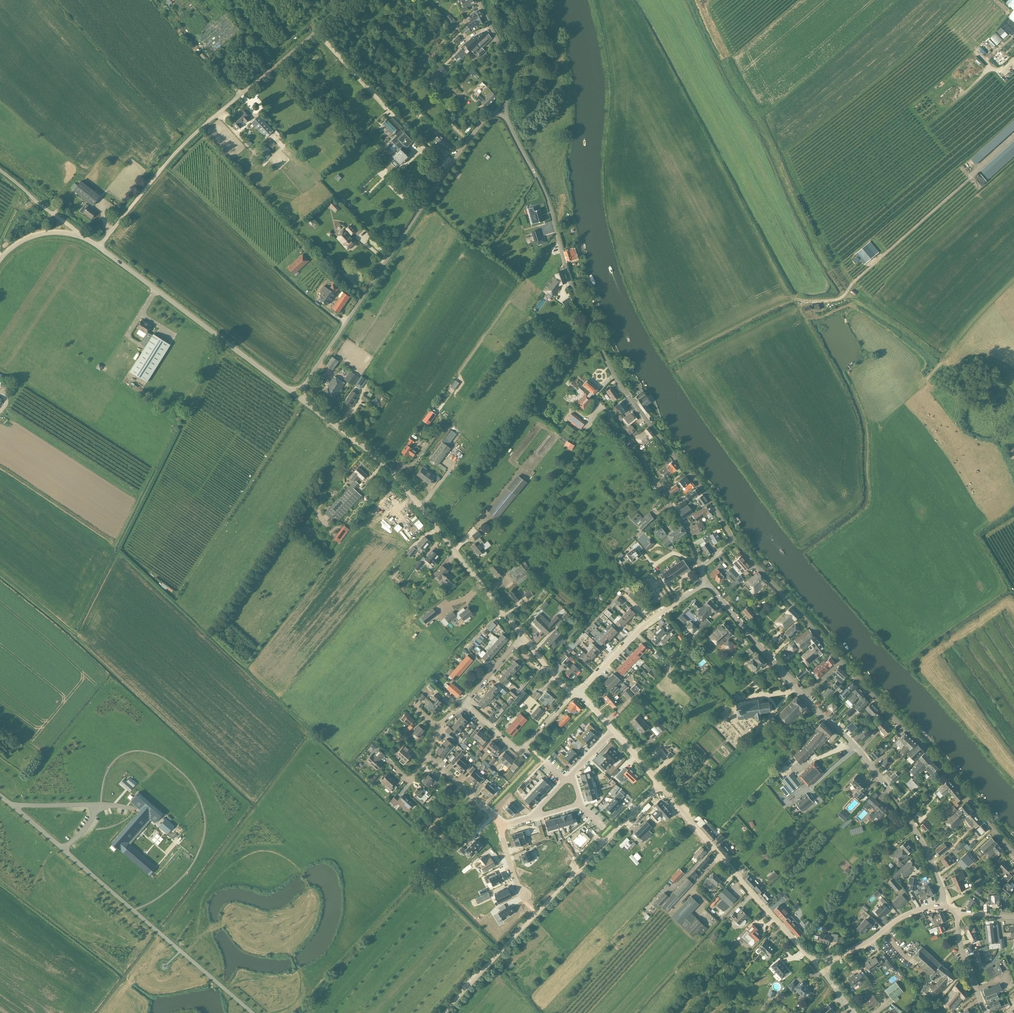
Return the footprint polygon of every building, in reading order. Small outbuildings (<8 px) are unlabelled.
[(461,8),(463,12),(468,10),(467,7),(472,5),(471,5),(475,3),(474,0),(458,0),(461,8)] [(241,31),(224,10),(194,36),(210,55),(219,48),(241,31)] [(483,18),(480,11),(474,13),(470,15),(470,17),(471,21),(473,21),(477,19),(477,20),(483,18)] [(485,22),(483,18),(477,20),(467,25),(466,25),(467,27),(463,30),(466,34),(471,31),(470,29),(477,26),(477,27),(480,26),(480,25),(485,22)] [(997,31),(1003,39),(1008,35),(1001,27),(997,31)] [(478,43),(485,37),(482,32),(477,37),(476,35),(473,38),(472,37),(465,45),(462,49),(453,57),(458,62),(461,59),(467,54),(467,53),(478,43)] [(995,32),(989,37),(997,45),(1002,39),(995,32)] [(482,48),(492,38),(488,34),(471,50),(475,54),(477,52),(480,56),(485,51),(482,48)] [(988,51),(991,49),(984,42),(982,45),(988,51)] [(439,68),(431,75),(436,80),(444,73),(439,68)] [(477,97),(482,102),(481,103),(486,108),(496,96),(487,87),(480,94),(480,93),(480,94),(477,97)] [(236,122),(233,124),(237,129),(239,128),(240,128),(240,127),(242,125),(240,123),(243,121),(245,123),(250,119),(248,117),(248,116),(243,111),(235,118),(236,118),(234,120),(236,122)] [(259,115),(251,122),(255,127),(258,130),(262,134),(265,138),(273,131),(270,127),(259,115)] [(387,119),(382,124),(393,135),(394,133),(398,137),(397,139),(396,137),(392,141),(395,144),(390,148),(395,153),(392,156),(395,159),(391,163),(396,168),(400,164),(400,165),(404,162),(406,160),(409,157),(406,154),(407,154),(406,153),(405,153),(404,151),(406,148),(407,149),(414,142),(404,132),(399,128),(401,126),(392,117),(389,121),(387,119)] [(975,164),(1013,130),(1013,120),(970,158),(975,164)] [(424,134),(420,129),(415,134),(420,139),(424,134)] [(449,151),(453,147),(441,135),(439,134),(435,139),(436,140),(449,151)] [(445,157),(449,152),(446,149),(439,143),(434,148),(441,154),(440,155),(444,159),(445,157)] [(82,181),(74,191),(93,206),(101,196),(82,181)] [(97,212),(89,206),(86,203),(84,206),(80,211),(83,214),(84,212),(92,218),(97,212)] [(533,215),(535,223),(544,221),(540,209),(536,210),(535,207),(529,208),(531,216),(533,215)] [(356,242),(351,236),(357,231),(351,225),(346,230),(344,228),(339,232),(341,234),(337,238),(347,249),(356,242)] [(538,230),(532,232),(533,236),(535,242),(537,241),(537,242),(538,245),(539,244),(546,242),(544,237),(544,236),(541,237),(540,237),(538,230)] [(870,241),(855,254),(864,265),(879,252),(870,241)] [(565,252),(567,261),(571,259),(572,260),(576,259),(573,250),(565,252)] [(288,268),(294,274),(305,264),(299,257),(288,268)] [(559,285),(566,283),(562,271),(555,274),(555,275),(545,288),(543,292),(547,295),(549,292),(555,296),(560,288),(559,285)] [(324,293),(319,300),(327,305),(330,300),(330,301),(335,294),(335,293),(338,288),(333,284),(329,289),(324,286),(320,291),(324,293)] [(339,313),(350,296),(343,292),(332,309),(339,313)] [(140,343),(146,347),(153,335),(147,332),(151,326),(142,320),(137,328),(146,334),(140,343)] [(146,347),(130,372),(147,382),(170,345),(153,334),(153,335),(146,347)] [(332,370),(339,361),(332,356),(326,366),(332,370)] [(350,371),(344,379),(353,385),(359,377),(355,374),(350,371)] [(338,394),(344,383),(336,377),(334,376),(332,379),(327,387),(328,387),(324,394),(332,400),(336,393),(338,394)] [(361,376),(355,385),(358,387),(364,378),(361,376)] [(455,390),(460,384),(455,380),(450,387),(455,390)] [(593,399),(591,397),(597,390),(587,381),(583,385),(591,392),(588,395),(586,393),(577,403),(584,409),(593,399)] [(613,401),(619,396),(612,387),(606,392),(613,401)] [(352,390),(345,402),(350,406),(351,406),(352,407),(355,402),(354,401),(358,394),(359,392),(354,389),(353,391),(352,390)] [(385,400),(388,394),(381,390),(378,396),(385,400)] [(637,403),(647,396),(643,391),(634,398),(637,403)] [(361,398),(368,402),(371,397),(365,393),(361,398)] [(637,403),(641,409),(645,415),(650,411),(646,405),(651,402),(647,397),(637,403)] [(617,405),(623,414),(629,410),(622,401),(617,405)] [(423,420),(429,424),(436,414),(430,410),(423,420)] [(579,428),(580,429),(581,429),(585,423),(572,412),(567,419),(579,428)] [(631,413),(624,418),(623,416),(619,419),(620,421),(624,419),(628,424),(635,419),(631,413)] [(611,433),(616,429),(612,424),(607,427),(611,433)] [(636,430),(631,424),(625,429),(630,435),(636,430)] [(649,439),(654,435),(648,428),(644,431),(645,432),(636,439),(638,443),(641,441),(644,444),(650,440),(649,439)] [(416,452),(412,449),(410,447),(413,443),(415,440),(410,437),(409,440),(410,441),(407,445),(401,452),(407,456),(409,453),(413,456),(416,452)] [(442,441),(429,458),(438,465),(451,448),(442,441)] [(571,451),(575,445),(571,443),(568,441),(567,443),(566,442),(564,446),(571,451)] [(665,479),(678,468),(673,461),(659,472),(665,479)] [(354,480),(350,485),(338,498),(325,512),(331,518),(335,515),(340,519),(362,496),(354,489),(359,484),(356,481),(360,477),(363,480),(367,475),(359,467),(349,477),(353,480),(354,480)] [(435,477),(426,470),(422,468),(417,475),(429,484),(435,477)] [(498,519),(527,483),(518,475),(488,512),(498,519)] [(683,487),(690,482),(686,477),(679,482),(683,487)] [(689,491),(695,486),(692,482),(685,487),(687,489),(683,491),(685,494),(689,491)] [(671,494),(679,489),(676,485),(668,491),(671,494)] [(689,499),(685,501),(688,505),(691,502),(690,501),(701,494),(697,488),(686,495),(688,498),(689,499)] [(701,507),(708,502),(703,495),(696,499),(701,507)] [(685,500),(679,504),(682,508),(687,505),(688,505),(685,501),(685,500)] [(677,511),(680,515),(682,518),(692,512),(687,505),(682,508),(677,511)] [(712,516),(710,513),(712,512),(708,505),(704,507),(692,515),(693,516),(692,516),(694,519),(694,518),(697,522),(698,522),(698,524),(697,524),(688,527),(691,536),(702,532),(701,529),(704,528),(701,519),(707,516),(708,518),(712,516)] [(650,524),(647,521),(640,528),(643,531),(650,524)] [(339,543),(350,529),(344,525),(333,539),(339,543)] [(662,527),(658,531),(656,529),(653,532),(655,533),(660,541),(667,536),(661,542),(665,546),(686,532),(681,525),(667,535),(662,527)] [(476,540),(482,535),(481,534),(483,532),(481,529),(478,531),(472,535),(476,540)] [(648,549),(654,543),(650,539),(650,538),(644,532),(637,539),(643,545),(644,545),(648,549)] [(705,535),(702,537),(706,543),(712,540),(714,544),(720,540),(715,533),(711,535),(710,533),(705,535)] [(424,550),(431,542),(425,536),(418,545),(424,550)] [(482,553),(484,555),(487,553),(485,550),(487,548),(491,545),(488,541),(484,544),(481,546),(477,542),(472,546),(475,550),(479,555),(482,553)] [(706,544),(705,543),(704,541),(700,544),(701,547),(703,546),(708,555),(712,553),(706,544)] [(633,549),(627,554),(633,562),(642,555),(639,551),(643,549),(638,542),(632,546),(633,549)] [(411,549),(407,554),(411,557),(417,550),(415,548),(413,547),(411,549)] [(438,560),(436,559),(439,556),(433,550),(425,559),(430,563),(432,562),(434,564),(438,560)] [(741,556),(733,563),(735,565),(733,567),(737,572),(740,575),(750,566),(741,556)] [(678,575),(679,576),(680,575),(681,574),(682,575),(685,573),(684,572),(686,572),(687,572),(689,571),(689,569),(683,559),(680,561),(678,558),(675,560),(677,563),(674,565),(673,565),(674,566),(673,566),(672,565),(670,567),(671,568),(669,569),(669,568),(668,569),(665,571),(665,572),(662,574),(662,573),(661,574),(660,575),(659,575),(659,576),(660,576),(662,578),(661,578),(661,579),(662,579),(663,580),(662,580),(663,581),(663,580),(665,583),(665,584),(665,583),(668,587),(672,585),(669,580),(670,580),(671,580),(671,579),(674,577),(674,578),(675,577),(674,577),(677,575),(677,576),(678,575)] [(530,575),(528,574),(532,571),(530,568),(523,559),(520,562),(519,562),(508,571),(518,585),(530,575)] [(420,561),(414,567),(414,568),(416,570),(417,569),(423,563),(420,561)] [(498,577),(504,571),(499,566),(501,565),(498,562),(490,569),(498,577)] [(721,573),(725,569),(721,564),(718,567),(719,568),(711,574),(711,575),(711,576),(712,577),(713,577),(715,579),(719,584),(725,578),(721,573)] [(452,577),(447,572),(448,570),(442,565),(434,574),(440,579),(441,578),(447,583),(452,577)] [(732,590),(744,579),(740,575),(737,572),(732,567),(728,571),(728,570),(724,574),(727,577),(728,578),(727,579),(728,580),(729,579),(733,584),(725,590),(728,593),(732,590)] [(754,595),(768,582),(759,572),(747,583),(753,588),(750,591),(754,595)] [(516,601),(520,597),(516,592),(518,590),(515,587),(509,592),(516,601)] [(527,599),(533,595),(530,590),(524,594),(527,599)] [(624,601),(619,597),(614,602),(619,606),(624,601)] [(543,610),(549,604),(546,601),(540,607),(543,610)] [(702,608),(702,607),(701,607),(700,606),(701,606),(696,601),(692,605),(697,610),(698,611),(704,617),(701,620),(703,622),(697,628),(690,622),(686,626),(697,637),(711,623),(706,618),(717,608),(709,601),(702,608)] [(750,619),(755,614),(748,606),(743,610),(750,619)] [(677,618),(684,624),(688,620),(683,616),(689,609),(687,607),(677,618)] [(796,620),(800,616),(791,607),(775,622),(779,626),(783,623),(788,628),(796,620)] [(433,608),(421,618),(426,624),(437,614),(433,608)] [(463,608),(455,614),(457,617),(459,620),(461,617),(465,622),(471,618),(469,616),(472,613),(468,608),(465,610),(463,608)] [(625,613),(631,618),(635,614),(630,608),(625,613)] [(612,614),(607,609),(603,613),(608,618),(612,614)] [(453,612),(441,621),(445,626),(457,617),(455,614),(453,612)] [(537,626),(541,630),(546,635),(561,619),(556,615),(549,622),(540,613),(533,621),(537,626)] [(567,622),(572,617),(568,613),(563,618),(567,622)] [(631,618),(625,613),(622,617),(621,617),(627,622),(631,618)] [(608,618),(603,614),(600,617),(596,620),(599,623),(603,620),(605,621),(608,618)] [(619,628),(619,627),(621,626),(622,627),(627,622),(621,617),(622,617),(619,615),(613,622),(619,628)] [(561,620),(556,625),(560,628),(565,623),(561,620)] [(731,637),(735,633),(725,622),(718,628),(718,629),(709,637),(718,645),(720,644),(721,645),(731,637)] [(661,627),(658,630),(665,637),(667,640),(671,636),(673,634),(670,631),(673,629),(671,627),(668,624),(665,627),(664,628),(663,627),(662,626),(661,627)] [(791,639),(801,631),(795,624),(785,632),(791,639)] [(612,627),(608,631),(614,636),(618,632),(612,627)] [(605,628),(603,630),(601,633),(604,635),(609,641),(614,636),(608,631),(605,628)] [(562,644),(566,639),(556,630),(545,642),(552,649),(559,642),(562,644)] [(656,636),(652,640),(656,644),(658,642),(660,644),(661,645),(663,644),(667,640),(665,637),(658,630),(654,634),(656,636)] [(808,666),(826,651),(810,630),(801,635),(795,640),(796,641),(804,651),(809,647),(811,649),(805,654),(808,658),(804,661),(808,666)] [(583,642),(589,636),(585,632),(579,639),(583,642)] [(502,634),(498,639),(504,644),(508,639),(506,637),(507,636),(503,633),(502,634)] [(605,645),(609,641),(604,635),(599,640),(605,645)] [(495,636),(491,640),(500,649),(504,644),(498,639),(495,636)] [(734,643),(728,639),(722,644),(722,645),(720,647),(723,652),(725,653),(733,653),(735,651),(737,645),(733,644),(734,643)] [(489,643),(487,645),(490,648),(495,653),(500,649),(491,640),(491,641),(490,640),(488,642),(489,643)] [(798,648),(793,643),(796,641),(795,640),(792,642),(785,648),(790,654),(798,648)] [(565,648),(566,648),(565,649),(569,653),(577,645),(575,643),(572,641),(565,648)] [(600,651),(594,645),(595,645),(592,643),(590,645),(593,647),(590,650),(596,655),(600,651)] [(642,643),(638,648),(643,653),(647,649),(647,648),(643,645),(642,643)] [(485,648),(488,651),(486,653),(492,658),(495,653),(490,648),(487,645),(485,648)] [(755,650),(751,646),(746,651),(750,655),(755,650)] [(643,653),(638,648),(633,652),(639,658),(639,657),(643,653)] [(565,649),(557,657),(561,661),(562,660),(563,660),(566,657),(567,658),(568,659),(568,658),(570,657),(569,656),(570,655),(569,654),(569,653),(565,649)] [(586,654),(592,659),(596,655),(590,650),(586,654)] [(579,656),(582,659),(587,664),(592,659),(586,654),(584,652),(579,656)] [(642,660),(639,657),(639,658),(633,652),(629,657),(635,662),(637,665),(642,660)] [(492,658),(486,653),(482,658),(487,663),(492,658)] [(756,672),(766,663),(758,654),(748,663),(756,672)] [(463,661),(468,665),(473,660),(467,655),(463,661)] [(625,661),(630,666),(635,662),(629,657),(625,661)] [(831,657),(826,662),(824,661),(814,670),(820,677),(832,667),(831,666),(835,662),(831,657)] [(458,666),(464,670),(468,665),(463,661),(458,666)] [(511,665),(516,670),(521,666),(515,661),(511,665)] [(621,665),(626,671),(630,666),(625,661),(621,665)] [(574,674),(579,669),(573,664),(572,666),(567,662),(563,666),(567,670),(565,673),(571,678),(572,677),(573,678),(575,675),(574,674)] [(516,670),(511,665),(507,670),(512,675),(516,670)] [(626,671),(621,665),(616,670),(622,675),(626,671)] [(454,670),(459,675),(464,670),(458,666),(454,670)] [(832,674),(838,680),(840,683),(841,682),(849,674),(845,670),(844,670),(840,666),(832,674)] [(704,675),(709,670),(706,667),(701,672),(704,675)] [(796,675),(799,679),(809,672),(806,668),(796,675)] [(451,679),(452,678),(455,680),(459,675),(454,670),(450,676),(448,677),(451,679)] [(512,675),(507,670),(503,675),(508,680),(512,675)] [(647,674),(653,680),(658,675),(652,670),(651,672),(650,670),(647,674)] [(613,674),(604,683),(611,689),(620,680),(613,674)] [(508,680),(503,675),(499,679),(506,686),(510,681),(508,680)] [(836,682),(833,685),(834,686),(841,692),(845,687),(840,683),(838,680),(836,682)] [(852,681),(847,687),(840,694),(844,697),(850,691),(852,692),(857,686),(852,681)] [(642,687),(637,682),(630,689),(635,694),(642,687)] [(445,687),(452,693),(457,687),(452,683),(449,686),(448,684),(445,687)] [(498,685),(496,687),(494,685),(489,690),(495,695),(498,697),(500,695),(497,692),(499,690),(501,692),(502,692),(505,694),(506,692),(503,690),(504,689),(498,685)] [(611,690),(603,697),(608,703),(613,698),(616,695),(621,691),(619,689),(617,686),(612,691),(611,690)] [(457,687),(452,693),(457,697),(462,692),(457,687)] [(860,699),(865,694),(858,687),(854,692),(848,699),(854,704),(857,700),(858,701),(860,699)] [(633,694),(628,688),(623,693),(628,699),(633,694)] [(828,692),(824,696),(827,699),(834,691),(831,688),(828,692)] [(509,692),(515,698),(521,691),(518,689),(516,692),(512,689),(509,692)] [(496,700),(493,697),(495,695),(489,690),(485,695),(491,700),(491,699),(495,702),(496,700)] [(524,691),(514,702),(518,707),(521,704),(520,704),(528,695),(524,691)] [(536,700),(541,694),(539,692),(538,693),(535,691),(531,695),(534,698),(533,698),(536,700)] [(550,704),(555,699),(546,691),(539,700),(545,705),(548,702),(550,704)] [(432,697),(436,700),(434,704),(440,709),(444,704),(440,701),(443,699),(436,693),(432,697)] [(491,700),(485,695),(482,699),(487,704),(491,700)] [(864,696),(857,703),(854,706),(860,712),(864,708),(870,702),(864,696)] [(789,725),(807,707),(797,697),(779,715),(789,725)] [(512,701),(513,700),(511,698),(510,699),(506,703),(505,703),(504,703),(508,706),(508,705),(512,701)] [(613,698),(608,703),(613,708),(618,703),(615,700),(613,698)] [(754,718),(754,719),(755,718),(756,720),(756,721),(757,721),(757,720),(759,720),(759,721),(760,720),(760,719),(761,717),(762,717),(761,716),(760,713),(761,713),(761,712),(765,711),(765,712),(766,712),(766,711),(769,710),(769,711),(770,711),(770,710),(771,708),(773,708),(773,707),(772,707),(771,704),(772,703),(771,703),(768,702),(769,700),(768,700),(767,701),(764,702),(764,700),(763,701),(763,702),(759,702),(759,701),(758,701),(758,699),(758,698),(757,699),(754,700),(753,699),(753,700),(749,700),(749,699),(749,700),(745,701),(745,700),(745,701),(742,702),(741,701),(741,702),(736,703),(735,702),(735,703),(735,704),(736,705),(735,706),(735,707),(736,708),(737,715),(736,715),(736,716),(737,716),(738,719),(737,719),(738,720),(738,719),(743,718),(743,719),(744,719),(744,718),(747,717),(747,718),(748,718),(748,717),(751,717),(751,718),(752,718),(752,717),(754,716),(755,718),(754,718)] [(487,704),(482,699),(478,704),(483,708),(487,704)] [(582,707),(575,699),(567,707),(573,713),(577,709),(578,711),(582,707)] [(831,713),(838,707),(833,702),(829,707),(827,709),(831,713)] [(877,713),(879,710),(872,703),(866,708),(875,718),(878,714),(877,713)] [(440,709),(434,704),(429,709),(435,714),(440,709)] [(538,707),(531,715),(537,720),(544,711),(538,707)] [(403,716),(403,717),(401,719),(404,722),(404,721),(409,725),(407,728),(409,731),(416,723),(413,721),(414,720),(409,716),(410,715),(407,712),(403,716)] [(516,719),(522,725),(527,720),(520,714),(516,719)] [(567,714),(562,719),(565,723),(570,718),(567,714)] [(640,734),(649,727),(639,715),(631,722),(640,734)] [(458,720),(464,726),(468,721),(463,717),(462,716),(458,720)] [(660,722),(655,727),(659,733),(660,733),(664,729),(666,727),(667,726),(659,717),(657,719),(660,722)] [(511,725),(517,731),(522,725),(516,719),(511,725)] [(464,726),(458,720),(454,724),(461,730),(464,726)] [(858,727),(852,721),(846,727),(852,733),(858,727)] [(791,752),(794,755),(799,762),(801,764),(812,752),(817,746),(819,748),(834,732),(823,722),(803,744),(798,750),(795,747),(791,752)] [(878,727),(885,734),(891,729),(884,722),(878,727)] [(461,730),(454,724),(451,728),(455,732),(457,734),(461,730)] [(587,729),(584,732),(593,741),(597,737),(595,734),(597,732),(589,724),(586,728),(587,729)] [(517,731),(511,725),(506,730),(513,736),(517,731)] [(419,726),(414,732),(415,734),(413,735),(413,737),(415,738),(416,738),(418,736),(421,739),(423,736),(421,734),(424,730),(419,726)] [(455,732),(451,728),(449,726),(445,731),(446,732),(452,736),(455,732)] [(859,743),(869,733),(862,727),(860,730),(861,730),(854,737),(859,743)] [(475,730),(470,736),(471,737),(474,740),(476,738),(478,740),(484,734),(479,730),(478,732),(475,730)] [(409,731),(404,737),(407,739),(412,734),(409,731)] [(579,734),(575,737),(584,746),(587,743),(589,745),(593,741),(584,732),(581,735),(579,734)] [(900,740),(896,743),(901,748),(905,745),(912,739),(906,733),(906,734),(899,740),(900,740)] [(393,738),(398,743),(401,739),(396,735),(395,734),(392,738),(393,738)] [(478,740),(477,742),(481,746),(483,748),(488,742),(486,740),(488,738),(484,734),(478,740)] [(447,739),(443,743),(449,749),(452,751),(455,747),(453,745),(447,739)] [(910,750),(917,743),(912,739),(905,745),(900,750),(905,755),(910,750)] [(487,747),(485,749),(487,751),(489,749),(491,752),(497,745),(492,741),(486,747),(487,747)] [(449,749),(443,743),(439,747),(446,753),(449,749)] [(570,749),(567,752),(567,753),(568,753),(575,760),(579,756),(577,753),(579,751),(571,743),(568,747),(570,749)] [(915,761),(925,752),(918,744),(908,753),(915,761)] [(497,745),(491,752),(494,754),(496,756),(502,750),(497,745)] [(410,751),(404,746),(397,754),(402,758),(399,761),(403,764),(406,762),(411,756),(409,753),(410,751)] [(661,762),(666,757),(661,751),(663,749),(661,746),(653,753),(661,762)] [(876,759),(885,751),(880,746),(872,754),(876,759)] [(446,753),(439,747),(436,751),(442,757),(446,753)] [(607,758),(601,765),(606,770),(612,763),(613,764),(619,758),(615,755),(617,753),(613,750),(612,751),(609,749),(603,755),(607,758)] [(372,755),(367,761),(377,769),(382,764),(379,761),(385,755),(379,750),(373,756),(372,755)] [(455,759),(457,761),(453,766),(457,769),(464,762),(462,760),(463,758),(462,757),(465,754),(462,751),(455,759)] [(505,752),(499,759),(502,762),(500,764),(502,766),(510,756),(505,752)] [(561,752),(557,756),(566,765),(569,762),(571,764),(575,760),(568,753),(567,753),(564,756),(561,752)] [(916,777),(926,768),(933,761),(925,752),(919,758),(921,760),(910,770),(916,777)] [(510,756),(502,766),(503,767),(505,765),(508,768),(510,766),(515,760),(510,756)] [(893,762),(888,757),(881,764),(885,769),(893,762)] [(515,760),(510,766),(513,768),(511,770),(513,772),(515,770),(521,762),(516,758),(515,760)] [(938,768),(933,761),(926,768),(928,771),(925,774),(923,776),(927,779),(938,768)] [(469,764),(468,765),(464,762),(457,769),(461,773),(465,769),(467,770),(471,766),(469,764)] [(809,786),(824,772),(819,766),(815,762),(811,765),(797,778),(802,783),(804,781),(809,786)] [(471,773),(467,778),(471,781),(471,782),(478,774),(478,773),(474,770),(475,769),(474,768),(473,767),(469,772),(471,773)] [(625,767),(616,777),(620,781),(623,778),(622,777),(624,774),(633,782),(639,777),(629,768),(628,770),(625,767)] [(591,771),(580,774),(582,779),(582,780),(593,776),(591,771)] [(478,774),(471,782),(475,785),(477,783),(480,785),(486,778),(483,776),(479,772),(478,774)] [(792,772),(783,780),(786,784),(781,789),(786,796),(792,791),(801,784),(792,772)] [(396,788),(393,785),(395,782),(387,775),(384,778),(383,776),(380,780),(387,786),(385,787),(390,791),(392,793),(396,788)] [(428,775),(423,781),(428,786),(432,782),(435,784),(436,782),(437,782),(437,781),(439,779),(434,775),(431,777),(428,775)] [(861,790),(867,783),(863,780),(857,775),(851,781),(859,789),(857,791),(860,794),(857,797),(860,800),(865,794),(862,791),(862,792),(861,790)] [(582,779),(581,780),(583,785),(592,782),(595,782),(593,776),(582,780),(582,779)] [(916,777),(909,783),(915,790),(919,786),(917,785),(921,782),(916,777)] [(542,778),(538,782),(547,790),(550,786),(542,778)] [(482,784),(485,785),(481,790),(485,793),(492,786),(488,782),(489,781),(487,779),(482,784)] [(944,785),(940,788),(939,790),(944,796),(949,792),(955,787),(949,780),(943,785),(944,785)] [(538,782),(534,786),(543,794),(542,794),(543,794),(547,790),(538,782)] [(492,786),(485,793),(489,797),(493,793),(495,794),(499,790),(497,788),(495,786),(494,788),(492,786)] [(534,786),(530,790),(539,798),(542,794),(543,794),(534,786)] [(585,790),(586,795),(598,792),(596,786),(594,787),(585,790)] [(425,787),(422,790),(421,789),(419,791),(418,789),(415,792),(416,794),(414,796),(422,803),(431,793),(425,787)] [(958,802),(963,797),(956,788),(951,792),(956,799),(953,802),(957,806),(960,804),(958,802)] [(530,790),(527,794),(535,802),(539,798),(530,790)] [(611,802),(606,807),(612,812),(620,804),(618,802),(624,796),(620,791),(610,801),(611,802)] [(139,812),(111,843),(112,844),(112,843),(121,850),(120,851),(121,852),(121,851),(150,875),(149,874),(156,866),(129,843),(148,820),(147,820),(149,818),(154,822),(162,813),(163,814),(163,813),(139,792),(138,792),(139,793),(131,802),(142,811),(140,813),(139,812)] [(598,792),(586,795),(588,801),(590,800),(591,803),(597,801),(596,798),(599,797),(598,792)] [(395,806),(398,803),(407,811),(414,804),(404,794),(399,799),(395,796),(389,802),(395,806)] [(527,794),(523,798),(531,806),(535,802),(527,794)] [(806,794),(796,803),(803,811),(813,802),(806,794)] [(872,796),(863,805),(866,808),(870,803),(877,810),(874,813),(872,811),(869,814),(874,819),(873,819),(878,824),(885,817),(885,816),(889,811),(881,803),(880,804),(872,796)] [(927,805),(931,800),(927,797),(923,801),(927,805)] [(657,809),(652,814),(655,817),(666,807),(665,806),(664,806),(660,801),(653,806),(654,806),(657,809)] [(648,802),(643,807),(646,810),(651,806),(648,802)] [(510,803),(505,808),(512,816),(518,810),(510,803)] [(950,818),(949,819),(945,823),(948,826),(949,825),(953,829),(956,827),(955,827),(972,812),(965,804),(962,806),(950,818)] [(951,815),(957,810),(954,806),(950,810),(948,808),(946,810),(951,815)] [(666,807),(655,817),(658,821),(662,816),(665,820),(666,820),(672,815),(672,814),(671,814),(667,809),(666,807)] [(850,815),(843,809),(838,814),(845,821),(850,815)] [(976,828),(982,823),(972,813),(965,819),(972,826),(973,825),(976,828)] [(566,815),(569,825),(574,824),(574,825),(578,824),(576,818),(573,819),(571,814),(566,815)] [(566,815),(560,817),(561,817),(563,826),(564,828),(569,826),(569,825),(566,815)] [(166,819),(160,827),(167,833),(174,825),(174,826),(175,826),(166,818),(166,819)] [(556,818),(550,820),(554,831),(559,830),(558,827),(555,818),(556,818)] [(713,833),(715,832),(712,829),(713,828),(709,823),(707,823),(706,823),(702,819),(697,823),(700,827),(700,828),(711,840),(716,836),(714,833),(713,833)] [(550,820),(545,821),(548,833),(554,831),(550,820)] [(646,821),(635,832),(644,842),(652,833),(649,830),(652,828),(646,821)] [(921,826),(926,831),(932,826),(929,823),(928,824),(926,821),(921,826)] [(585,823),(581,828),(586,832),(590,827),(585,823)] [(981,835),(988,830),(983,824),(976,830),(974,832),(979,837),(980,836),(981,835)] [(525,831),(512,835),(513,841),(514,841),(526,837),(527,837),(525,831)] [(952,843),(957,838),(951,832),(946,837),(952,843)] [(580,833),(573,840),(576,843),(575,844),(579,848),(588,839),(583,835),(583,836),(580,833)] [(720,843),(725,839),(721,834),(716,839),(720,843)] [(526,837),(514,841),(515,846),(522,845),(523,848),(529,846),(526,837)] [(988,853),(990,857),(996,852),(999,855),(1004,850),(992,837),(981,847),(982,847),(979,849),(983,854),(985,852),(987,854),(988,853)] [(463,847),(460,850),(464,854),(467,852),(471,856),(481,846),(475,840),(465,850),(463,847)] [(959,851),(966,844),(963,841),(956,847),(959,851)] [(717,846),(728,859),(732,855),(734,853),(726,843),(724,845),(722,842),(717,846)] [(890,856),(892,858),(893,857),(898,862),(896,863),(900,868),(904,865),(902,863),(910,856),(908,854),(913,850),(906,842),(890,856)] [(944,844),(936,850),(940,855),(948,849),(944,844)] [(560,856),(551,865),(557,871),(566,861),(561,856),(566,852),(570,856),(559,845),(554,850),(557,848),(560,851),(558,854),(560,856)] [(699,860),(707,852),(702,847),(694,856),(699,860)] [(521,855),(520,855),(524,863),(534,860),(530,851),(521,855)] [(968,852),(960,858),(961,859),(968,866),(968,867),(976,861),(968,852)] [(947,867),(955,861),(950,854),(942,860),(947,867)] [(708,855),(690,875),(695,880),(702,872),(701,871),(712,859),(708,855)] [(484,856),(478,861),(480,864),(485,871),(495,865),(491,858),(487,860),(484,856)] [(914,870),(915,869),(916,871),(917,870),(916,868),(919,866),(913,857),(906,863),(893,875),(895,878),(897,876),(898,877),(900,875),(900,876),(903,873),(906,877),(914,870)] [(965,869),(968,866),(961,859),(959,861),(964,867),(963,867),(965,869)] [(1006,873),(1011,868),(1004,861),(999,867),(1006,873)] [(469,865),(462,871),(464,874),(472,868),(469,865)] [(957,875),(953,877),(956,884),(961,882),(960,880),(966,877),(965,876),(963,870),(959,872),(957,869),(954,870),(956,874),(957,873),(957,875)] [(495,872),(484,877),(487,883),(490,882),(493,886),(505,881),(501,873),(495,876),(494,873),(495,872)] [(677,872),(670,879),(675,883),(681,876),(677,872)] [(775,872),(768,877),(771,881),(778,875),(775,872)] [(713,873),(708,878),(708,877),(703,882),(712,891),(717,886),(721,881),(713,873)] [(754,881),(754,880),(750,877),(751,876),(750,875),(750,876),(747,873),(743,877),(753,889),(754,887),(759,892),(764,888),(757,881),(756,880),(754,881)] [(1001,882),(1004,878),(1003,877),(1002,878),(1000,876),(998,875),(998,874),(997,873),(994,875),(1000,880),(1001,882)] [(1007,882),(1013,876),(1010,873),(1004,879),(1007,882)] [(687,878),(661,906),(667,911),(693,883),(687,878)] [(901,888),(893,878),(888,882),(896,892),(901,888)] [(961,882),(956,884),(959,892),(968,888),(967,887),(969,886),(967,883),(963,885),(961,882)] [(1013,888),(1007,882),(1005,885),(1003,883),(1001,886),(1002,888),(1001,890),(1009,896),(1013,888)] [(926,888),(919,892),(919,893),(916,894),(919,899),(922,898),(923,900),(927,898),(930,897),(930,896),(934,894),(932,892),(933,891),(932,889),(931,889),(930,886),(929,887),(929,885),(928,885),(927,884),(926,884),(926,885),(925,885),(925,886),(925,887),(926,888)] [(499,892),(495,894),(499,902),(500,902),(500,903),(504,901),(504,900),(511,896),(507,888),(504,890),(503,889),(498,891),(499,892)] [(729,905),(729,906),(736,898),(725,888),(718,895),(723,899),(717,905),(723,911),(729,905)] [(764,893),(763,891),(759,895),(766,904),(768,902),(768,903),(769,902),(768,901),(770,900),(771,901),(773,903),(778,899),(776,897),(772,899),(772,898),(767,893),(765,892),(764,893)] [(488,892),(475,898),(477,904),(491,897),(488,892)] [(657,909),(669,897),(664,892),(655,901),(656,902),(653,905),(657,909)] [(899,908),(907,901),(902,894),(893,902),(899,908)] [(693,937),(698,931),(704,925),(696,917),(691,912),(699,904),(691,896),(671,916),(680,924),(679,924),(685,929),(693,937)] [(1000,896),(992,896),(988,896),(988,901),(987,902),(985,904),(985,911),(990,910),(990,906),(1000,905),(1000,896)] [(973,899),(970,897),(968,899),(971,901),(967,906),(971,909),(973,907),(974,908),(978,904),(975,901),(976,901),(975,900),(974,900),(973,899)] [(884,904),(879,908),(878,907),(873,911),(878,916),(879,914),(882,917),(890,909),(885,905),(888,903),(883,898),(881,901),(884,904)] [(501,911),(498,913),(503,920),(514,913),(509,906),(506,908),(504,904),(499,908),(501,911)] [(774,910),(783,920),(790,914),(781,904),(774,910)] [(731,916),(736,921),(734,923),(735,923),(735,924),(736,925),(738,926),(739,926),(740,926),(741,926),(742,926),(744,925),(745,924),(745,923),(746,922),(746,921),(745,919),(748,916),(741,910),(737,915),(734,912),(731,916)] [(870,915),(864,910),(861,914),(867,919),(870,915)] [(941,922),(946,920),(943,912),(937,914),(934,915),(933,913),(929,915),(934,925),(941,922)] [(788,917),(784,921),(791,929),(792,927),(794,929),(792,930),(799,938),(803,933),(796,925),(798,923),(791,915),(789,917),(788,917)] [(456,934),(462,927),(453,919),(447,925),(456,934)] [(864,934),(872,924),(866,919),(857,928),(864,934)] [(986,925),(984,926),(986,944),(988,943),(988,944),(989,944),(989,949),(997,948),(996,944),(1000,943),(1000,939),(998,926),(998,923),(994,924),(993,921),(986,922),(986,925)] [(744,937),(750,942),(753,945),(754,943),(762,935),(757,930),(758,929),(753,924),(747,931),(749,932),(744,937)] [(937,926),(934,928),(929,929),(930,933),(939,930),(940,933),(946,930),(943,924),(937,926)] [(977,931),(975,928),(975,927),(973,928),(971,924),(961,929),(964,934),(967,933),(969,938),(970,939),(973,944),(980,941),(975,932),(977,931)] [(829,944),(830,941),(837,942),(838,934),(832,933),(831,936),(821,933),(821,935),(819,935),(818,938),(820,939),(819,941),(829,944)] [(713,942),(718,937),(714,934),(709,939),(713,942)] [(766,940),(758,948),(755,950),(755,952),(758,954),(759,954),(761,951),(768,957),(774,950),(767,944),(768,942),(766,940)] [(920,948),(914,955),(913,957),(919,962),(918,963),(931,975),(941,964),(937,960),(922,947),(921,945),(919,947),(920,948)] [(980,966),(985,964),(984,962),(986,961),(985,956),(987,956),(985,951),(989,950),(988,946),(979,949),(980,952),(975,954),(978,963),(979,963),(980,966)] [(882,956),(880,957),(877,959),(875,957),(870,961),(869,960),(865,963),(871,971),(870,971),(872,974),(874,973),(877,971),(876,970),(875,968),(877,966),(878,967),(881,965),(882,966),(885,964),(888,969),(890,967),(894,972),(895,973),(899,970),(886,953),(882,956)] [(779,960),(772,966),(782,978),(790,972),(779,960)] [(741,962),(736,967),(739,970),(740,969),(742,972),(745,969),(742,967),(743,965),(741,962)] [(943,964),(941,964),(931,975),(930,976),(934,980),(939,974),(940,975),(941,974),(943,976),(948,970),(944,966),(944,965),(943,964)] [(986,969),(991,979),(998,975),(997,974),(1003,972),(999,964),(998,964),(995,966),(996,966),(994,967),(993,965),(986,969)] [(951,982),(956,976),(948,970),(943,976),(935,985),(932,983),(929,987),(926,984),(922,990),(924,992),(932,998),(940,989),(943,991),(951,982)] [(861,985),(866,981),(868,979),(863,972),(861,974),(860,973),(855,977),(853,975),(848,978),(855,987),(859,983),(861,985)] [(889,979),(891,983),(898,978),(896,975),(889,979)] [(792,991),(795,988),(804,998),(812,992),(806,986),(808,985),(804,980),(798,985),(794,980),(787,986),(792,991)] [(964,999),(965,997),(968,994),(958,981),(953,988),(953,989),(941,1003),(945,1007),(948,1003),(954,1008),(963,998),(964,999)] [(896,982),(886,989),(893,999),(897,996),(903,992),(896,982)] [(986,996),(1003,990),(1000,984),(989,989),(988,987),(983,989),(986,996)] [(878,1002),(874,995),(872,993),(869,996),(871,998),(865,1002),(870,1008),(878,1002)] [(999,998),(997,993),(986,997),(989,1002),(993,1000),(992,1000),(996,998),(997,999),(999,998)] [(1000,1007),(1005,1005),(1002,999),(990,1004),(992,1010),(997,1008),(997,1010),(1000,1008),(1000,1007)] [(832,1008),(833,1006),(830,1002),(818,1011),(819,1012),(833,1012),(835,1012),(832,1008)] [(903,1012),(897,1007),(892,1003),(891,1005),(895,1008),(894,1008),(887,1012),(901,1012),(903,1012)]
